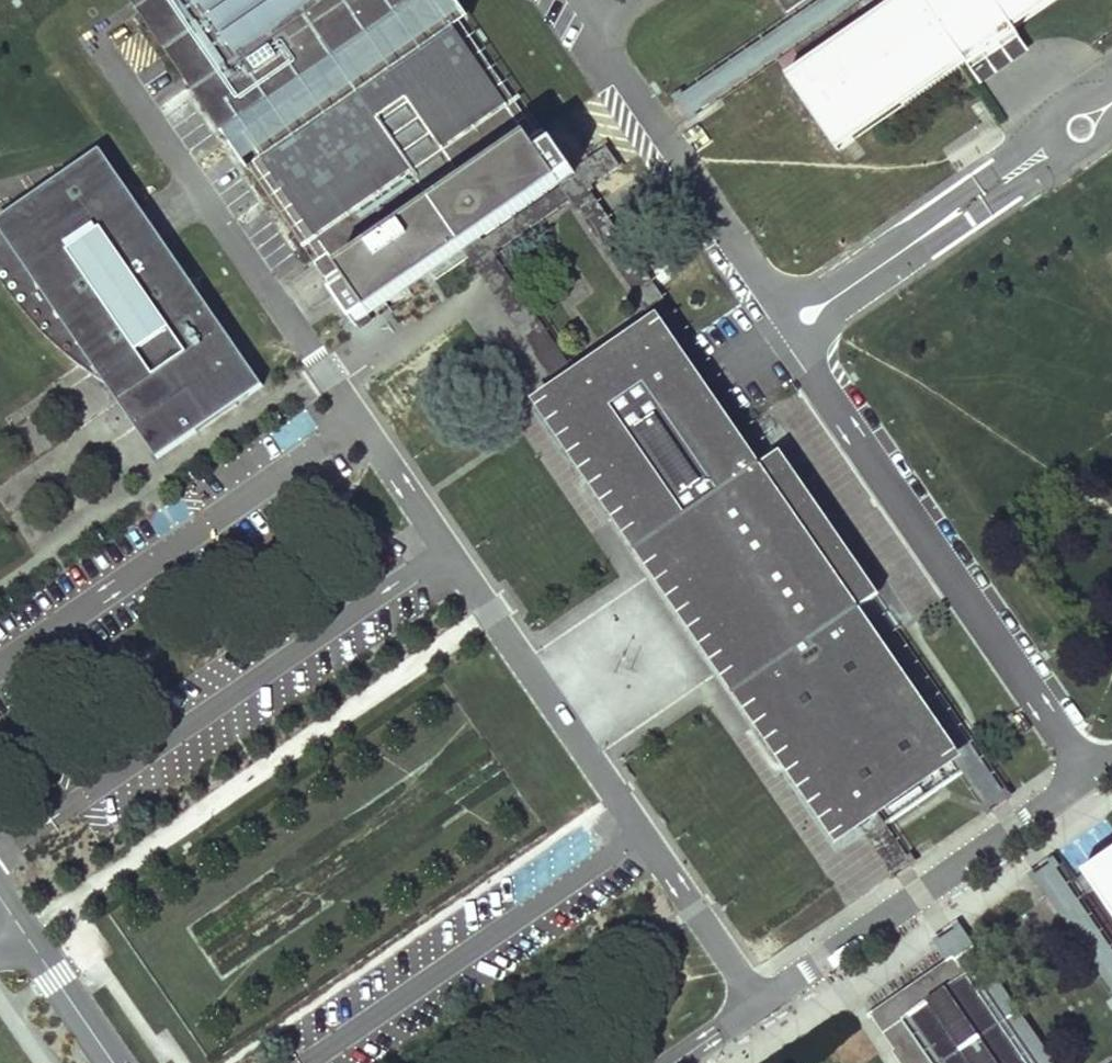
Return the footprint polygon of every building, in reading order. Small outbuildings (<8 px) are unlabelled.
[(480,239),(560,185),(573,175),(553,146),(539,156),(432,0),(383,0),(396,19),(369,37),(349,7),(359,0),(153,0),(328,256),(315,264),(355,324),(465,249),(480,239)] [(810,0),(778,0),(787,14),(810,0)] [(834,148),(962,61),(980,88),(1030,55),(1010,26),(1049,0),(911,0),(790,82),(834,148)] [(157,451),(262,378),(101,146),(0,217),(0,275),(14,296),(30,315),(47,333),(64,347),(82,361),(97,372),(100,370),(157,451)] [(465,249),(563,391),(578,381),(492,255),(571,202),(657,327),(755,471),(773,459),(589,190),(620,169),(608,152),(573,175),(560,185),(564,190),(484,244),(480,239),(465,249)] [(755,471),(657,327),(578,381),(563,391),(561,393),(696,590),(797,738),(843,806),(856,797),(864,809),(869,805),(873,812),(878,808),(938,769),(936,766),(952,756),(894,672),(854,613),(871,602),(773,459),(755,471)] [(696,590),(561,393),(538,408),(833,839),(857,823),(873,812),(869,805),(864,809),(856,797),(843,806),(797,738),(696,590)] [(894,672),(952,756),(986,806),(1003,795),(871,602),(854,613),(894,672)] [(873,812),(857,823),(891,874),(914,860),(878,808),(873,812)] [(1088,870),(1098,885),(1111,875),(1111,854),(1088,870)] [(1054,869),(1045,874),(1036,880),(1070,928),(1111,989),(1111,954),(1054,869)] [(1098,885),(1111,906),(1111,875),(1098,885)] [(992,981),(959,933),(952,937),(943,944),(954,960),(976,991),(1025,1062),(1049,1062),(992,981)] [(871,1016),(904,1062),(1025,1062),(976,991),(954,960),(871,1016)]
